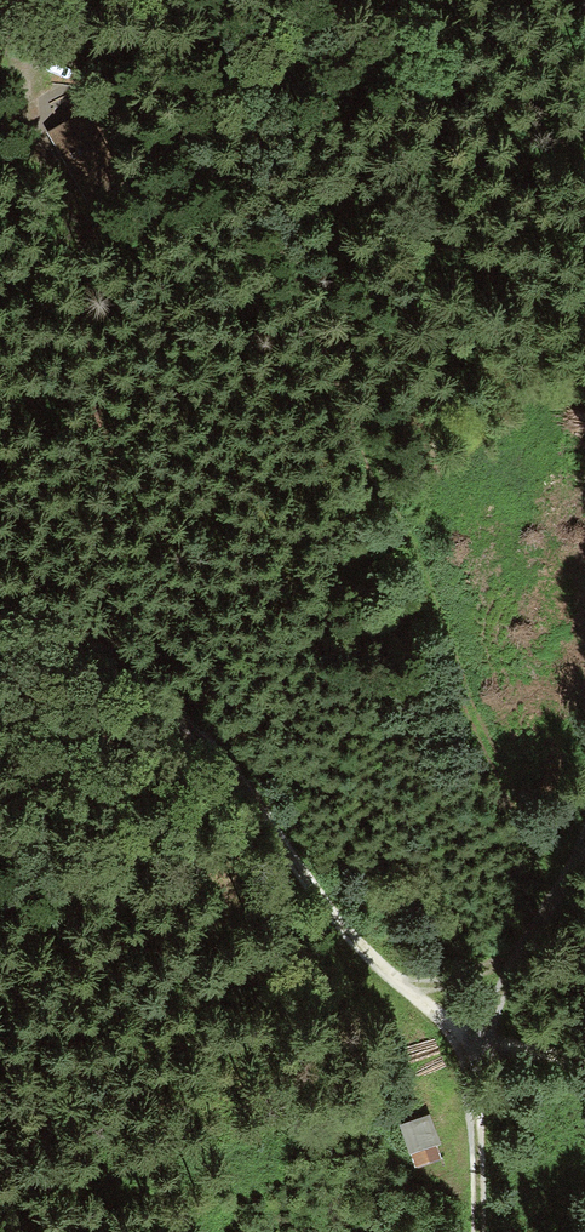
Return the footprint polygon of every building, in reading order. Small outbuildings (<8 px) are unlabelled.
[(82,120),(57,136),(89,187),(114,171),(82,120)]
